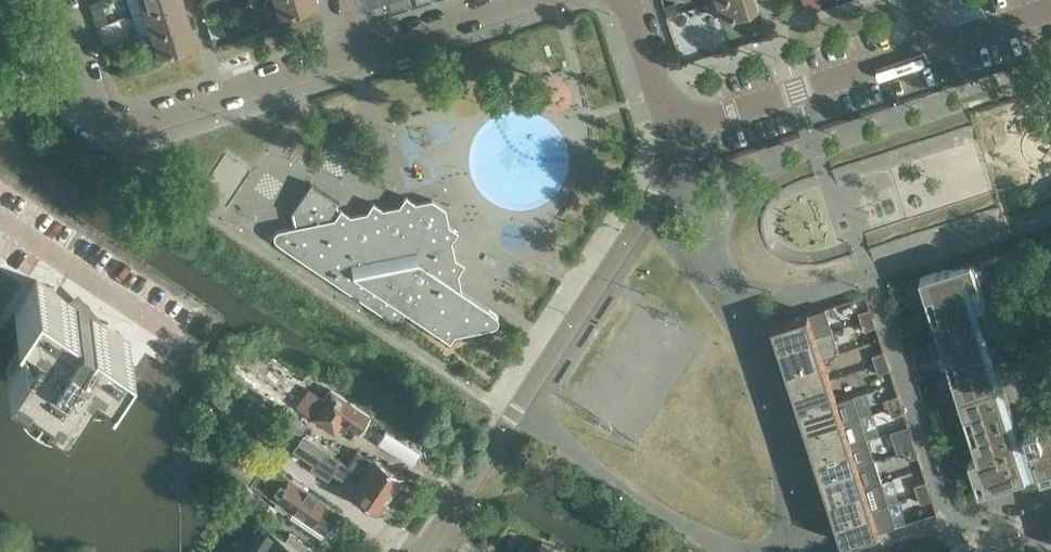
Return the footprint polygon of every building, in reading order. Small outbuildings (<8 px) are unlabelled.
[(144,10),(175,0),(141,0),(144,10)] [(184,0),(175,0),(144,10),(151,32),(190,19),(184,0)] [(318,0),(275,0),(280,16),(319,3),(318,0)] [(759,0),(719,0),(725,19),(761,7),(759,0)] [(811,10),(826,5),(825,0),(807,0),(811,10)] [(197,42),(190,19),(151,32),(158,55),(197,42)] [(954,127),(884,152),(889,164),(959,139),(954,127)] [(465,263),(452,254),(455,251),(454,245),(450,244),(458,230),(446,223),(444,210),(446,208),(432,198),(431,200),(418,203),(406,195),(397,207),(384,209),(373,201),(365,213),(352,216),(341,208),(338,209),(337,203),(340,202),(311,183),(291,212),(293,212),(296,226),(280,229),(278,230),(276,231),(275,231),(275,233),(274,233),(274,234),(274,236),(274,238),(275,239),(275,240),(277,242),(397,322),(405,309),(450,339),(455,331),(493,325),(494,324),(496,323),(497,322),(498,321),(498,320),(498,318),(498,316),(498,314),(497,313),(496,312),(460,288),(457,275),(465,263)] [(982,290),(972,260),(921,276),(930,306),(982,290)] [(131,342),(100,321),(97,325),(86,318),(89,314),(79,307),(76,311),(66,304),(68,300),(37,279),(15,312),(19,315),(20,316),(21,317),(21,318),(22,320),(23,323),(23,324),(24,326),(26,327),(30,330),(6,366),(21,376),(19,379),(21,381),(23,384),(27,387),(31,390),(35,393),(38,394),(42,396),(46,397),(48,394),(63,404),(87,368),(91,371),(93,372),(95,372),(101,371),(102,371),(104,372),(105,373),(109,375),(131,342)] [(984,322),(979,306),(985,304),(986,304),(987,304),(982,290),(930,306),(940,336),(984,322)] [(874,317),(871,307),(859,311),(862,320),(874,317)] [(817,335),(809,312),(773,324),(781,347),(817,335)] [(877,326),(874,317),(862,320),(865,330),(877,326)] [(994,352),(984,322),(940,336),(950,366),(994,352)] [(820,332),(826,353),(840,348),(834,328),(820,332)] [(824,357),(817,335),(781,347),(788,368),(824,357)] [(273,415),(304,372),(253,338),(225,378),(244,390),(242,393),(273,415)] [(888,360),(885,351),(873,355),(876,364),(888,360)] [(1003,382),(994,352),(950,366),(959,396),(1003,382)] [(831,378),(824,357),(788,368),(795,390),(831,378)] [(891,369),(888,360),(876,364),(879,373),(891,369)] [(838,400),(831,378),(795,390),(802,412),(838,400)] [(1013,412),(1003,382),(959,396),(969,426),(1013,412)] [(370,415),(330,388),(323,399),(309,390),(298,407),(335,432),(343,421),(359,432),(370,415)] [(902,403),(899,394),(887,398),(890,407),(902,403)] [(845,422),(838,400),(802,412),(809,433),(845,422)] [(905,412),(902,403),(890,407),(893,416),(905,412)] [(1023,442),(1020,433),(1013,412),(969,426),(979,456),(1023,442)] [(1026,429),(1026,431),(1020,433),(1023,442),(1032,472),(1041,470),(1043,478),(1050,476),(1050,421),(1026,429)] [(852,443),(845,422),(809,433),(816,455),(852,443)] [(354,469),(340,460),(345,452),(317,433),(315,436),(296,423),(282,443),(292,450),(298,442),(335,467),(333,470),(346,479),(344,483),(353,489),(351,492),(379,511),(391,494),(354,469)] [(916,446),(913,437),(901,441),(904,450),(916,446)] [(1032,472),(1023,442),(979,456),(970,459),(980,491),(1027,476),(1027,474),(1032,472)] [(859,465),(852,443),(816,455),(823,477),(859,465)] [(919,455),(916,446),(904,450),(907,459),(919,455)] [(402,476),(374,457),(372,460),(359,452),(351,464),(355,466),(354,469),(391,494),(402,476)] [(271,464),(256,486),(273,498),(269,504),(306,529),(310,523),(325,501),(301,484),(301,481),(293,476),(291,477),(271,464)] [(866,487),(859,465),(823,477),(830,498),(866,487)] [(930,490),(927,481),(915,484),(918,494),(930,490)] [(873,508),(866,487),(830,498),(837,520),(873,508)] [(933,499),(930,490),(918,494),(921,503),(933,499)] [(880,531),(873,508),(837,520),(844,543),(880,531)] [(265,525),(252,545),(262,551),(313,551),(306,547),(303,551),(265,525)] [(542,541),(535,551),(558,551),(542,541)]
